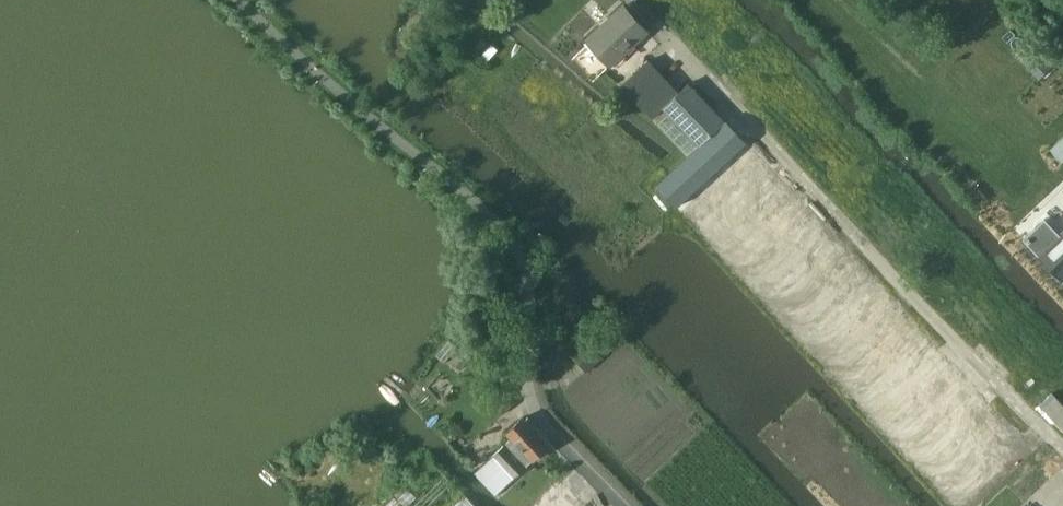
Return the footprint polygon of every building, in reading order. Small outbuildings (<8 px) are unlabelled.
[(610,63),(648,30),(624,5),(588,38),(610,63)] [(1027,59),(1042,75),(1057,60),(1042,44),(1027,59)] [(690,153),(660,181),(723,250),(728,245),(721,238),(747,214),(741,208),(760,191),(765,196),(784,178),(692,78),(683,86),(654,54),(624,81),(690,153)] [(1062,158),(1062,136),(1052,146),(1062,158)] [(1060,234),(1045,218),(1023,239),(1062,280),(1062,231),(1060,234)] [(918,411),(911,397),(900,384),(896,386),(884,383),(874,372),(862,377),(861,377),(836,372),(961,505),(970,505),(972,505),(1036,446),(955,359),(942,356),(932,334),(930,344),(941,356),(938,371),(943,372),(960,409),(954,411),(963,421),(963,424),(976,453),(957,433),(958,430),(949,428),(938,415),(928,413),(923,408),(918,411)] [(1040,404),(1062,429),(1062,403),(1053,393),(1040,404)] [(533,460),(550,444),(524,416),(506,433),(510,437),(475,472),(497,494),(532,459),(533,460)] [(531,505),(575,505),(577,504),(556,482),(554,483),(531,505)] [(471,491),(454,505),(484,505),(471,491)]
